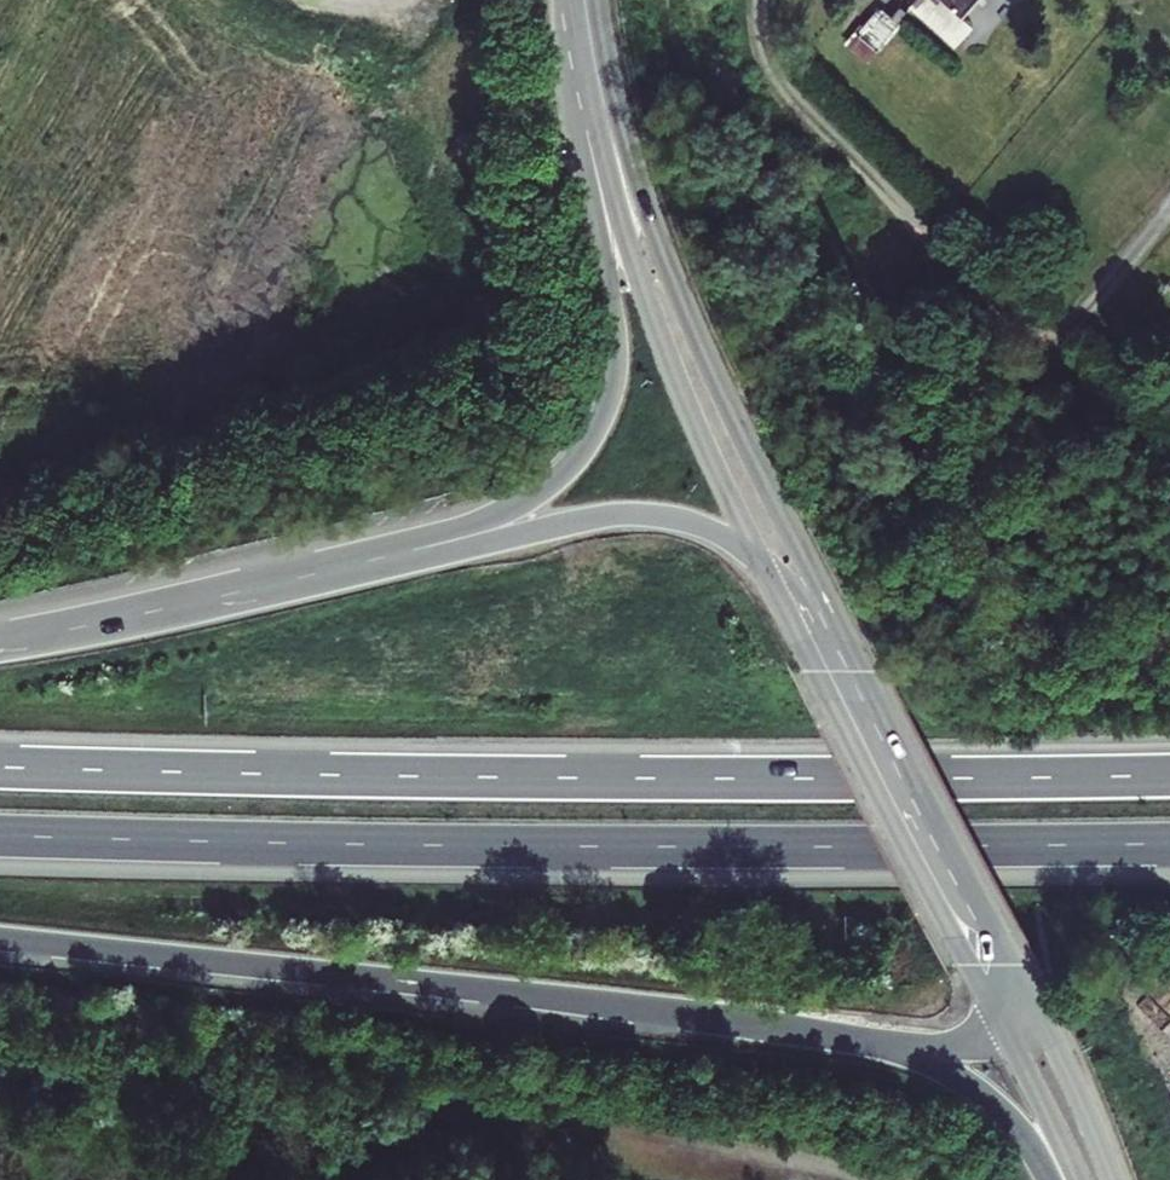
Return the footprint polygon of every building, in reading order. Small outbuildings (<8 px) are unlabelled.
[(942,22),(964,0),(922,0),(942,22)] [(870,21),(843,46),(860,65),(886,39),(870,21)]
